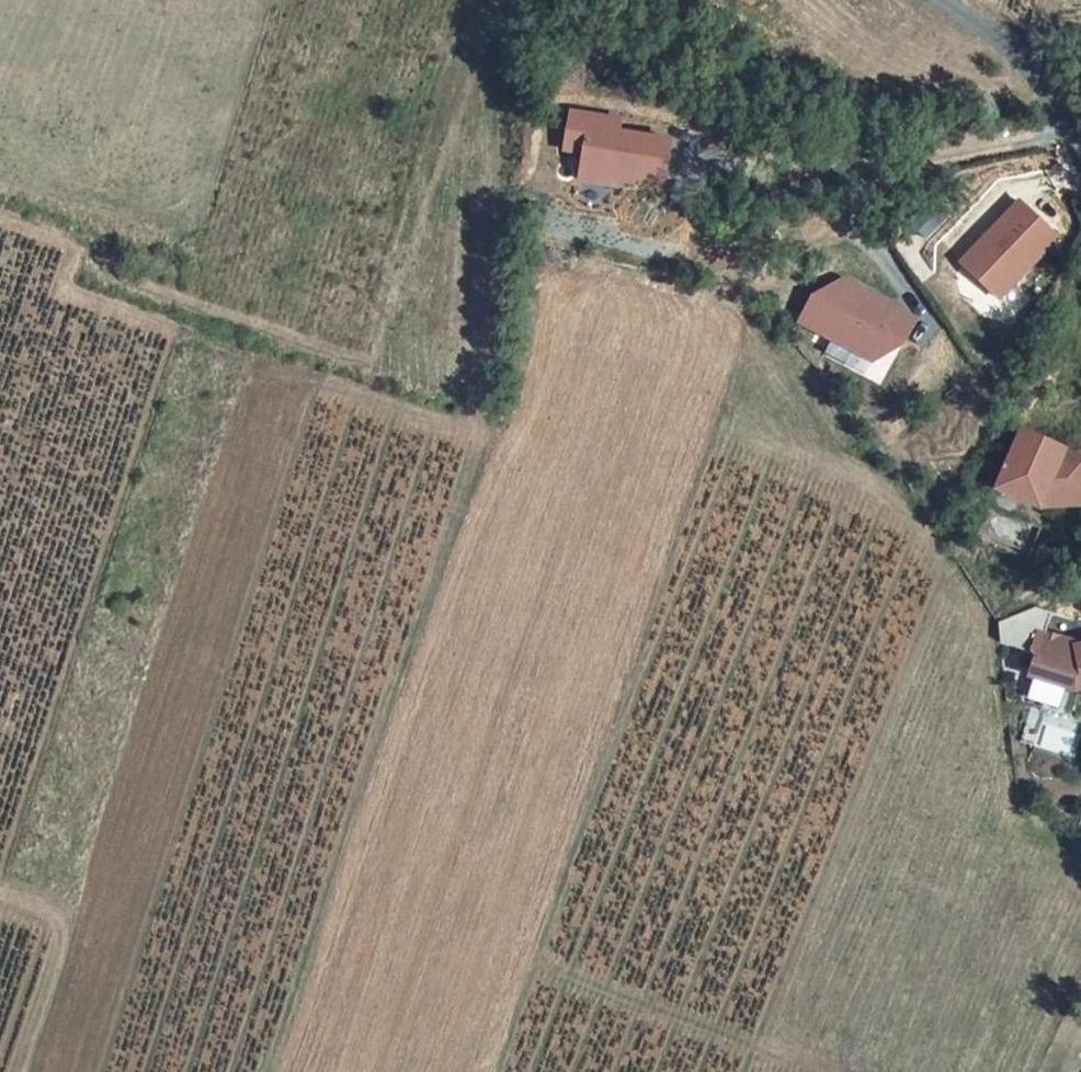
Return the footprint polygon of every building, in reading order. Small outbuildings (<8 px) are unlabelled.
[(668,140),(616,133),(618,117),(570,112),(566,148),(587,151),(584,177),(662,187),(668,140)] [(1023,185),(964,245),(1001,281),(1061,221),(1023,185)] [(817,309),(845,261),(816,277),(802,302),(817,309)] [(875,342),(902,294),(845,261),(817,309),(875,342)] [(902,294),(875,342),(904,327),(916,302),(902,294)] [(1052,440),(1039,434),(1044,423),(1023,414),(997,472),(1041,492),(1080,488),(1080,438),(1052,440)] [(1027,644),(1072,660),(1080,658),(1080,660),(1080,615),(1064,618),(1062,608),(1038,599),(1031,618),(1035,623),(1027,644)] [(1027,644),(1022,658),(1067,673),(1072,660),(1027,644)]
